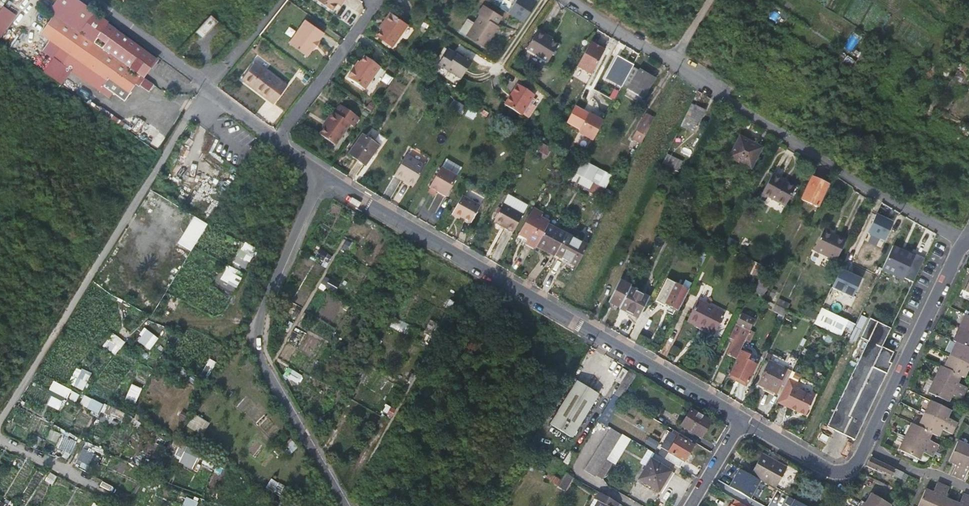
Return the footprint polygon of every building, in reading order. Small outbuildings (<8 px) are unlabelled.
[(39,5),(54,15),(40,34),(49,41),(62,50),(65,46),(69,48),(65,53),(68,55),(60,65),(99,92),(99,93),(108,99),(111,94),(122,101),(125,101),(129,95),(126,93),(134,83),(135,84),(135,85),(138,87),(139,86),(148,92),(153,86),(142,78),(156,58),(107,24),(109,22),(99,14),(78,0),(58,0),(53,7),(44,0),(43,0),(39,5)] [(332,11),(336,4),(339,0),(317,0),(332,11)] [(536,0),(515,0),(507,11),(522,22),(537,1),(536,0)] [(467,33),(466,36),(484,48),(497,26),(495,25),(501,17),(483,5),(477,13),(479,14),(467,33)] [(3,7),(0,11),(0,37),(15,15),(3,7)] [(385,21),(376,34),(392,45),(408,22),(390,10),(383,20),(385,21)] [(202,38),(218,21),(211,14),(195,31),(202,38)] [(324,33),(305,21),(290,44),(308,57),(313,50),(314,50),(320,42),(319,40),(324,33)] [(547,33),(540,29),(529,48),(550,61),(560,44),(546,35),(547,33)] [(60,65),(68,55),(65,53),(62,50),(49,41),(41,51),(60,65)] [(605,49),(590,42),(577,67),(591,75),(605,49)] [(447,52),(447,53),(470,67),(472,63),(454,52),(453,55),(447,52)] [(470,67),(447,53),(439,66),(461,80),(470,67)] [(634,65),(617,55),(604,78),(621,88),(634,65)] [(381,67),(365,56),(356,69),(355,68),(348,77),(366,89),(381,67)] [(245,80),(253,85),(266,68),(258,62),(245,80)] [(266,68),(253,85),(278,104),(291,86),(266,68)] [(420,78),(422,75),(411,69),(409,72),(420,78)] [(624,83),(623,86),(629,89),(631,86),(648,95),(655,81),(631,69),(624,83)] [(385,73),(382,80),(389,83),(393,76),(385,73)] [(519,84),(506,104),(523,115),(536,94),(519,84)] [(606,95),(615,100),(620,91),(611,86),(606,95)] [(645,100),(648,95),(631,86),(629,89),(628,91),(645,100)] [(450,107),(461,113),(465,105),(453,99),(450,107)] [(332,143),(347,122),(350,125),(356,116),(338,103),(332,111),(330,109),(323,118),(325,120),(322,124),(316,132),(332,143)] [(704,110),(693,105),(688,115),(691,117),(688,124),(695,128),(704,110)] [(580,130),(589,112),(575,106),(567,123),(580,130)] [(474,120),(478,112),(469,108),(465,115),(474,120)] [(604,119),(589,112),(580,130),(579,133),(593,140),(604,119)] [(641,144),(654,119),(646,115),(633,140),(641,144)] [(360,134),(348,153),(365,166),(379,147),(360,134)] [(761,147),(741,137),(731,157),(750,167),(761,147)] [(612,154),(615,149),(603,142),(600,147),(612,154)] [(539,155),(542,148),(537,145),(534,153),(539,155)] [(548,151),(542,148),(539,155),(545,159),(548,151)] [(603,158),(588,150),(583,161),(597,168),(603,158)] [(684,160),(684,159),(669,152),(664,162),(679,170),(684,160)] [(426,168),(408,158),(395,178),(403,183),(404,182),(415,188),(426,168)] [(583,161),(575,174),(580,177),(593,183),(600,170),(597,168),(583,161)] [(929,170),(938,175),(942,167),(933,162),(929,170)] [(949,183),(954,175),(942,167),(938,175),(949,183)] [(458,179),(441,169),(430,190),(447,199),(458,179)] [(611,176),(600,170),(593,183),(604,189),(611,176)] [(575,174),(569,171),(566,178),(572,181),(572,180),(575,174)] [(785,207),(794,189),(779,181),(780,179),(772,175),(761,195),(785,207)] [(802,200),(818,206),(828,185),(813,178),(802,200)] [(400,204),(409,186),(400,182),(392,200),(400,204)] [(471,225),(480,209),(462,200),(453,216),(471,225)] [(521,215),(502,205),(492,223),(512,233),(521,215)] [(894,222),(878,214),(868,233),(885,242),(894,222)] [(192,250),(208,223),(194,215),(178,242),(192,250)] [(549,222),(548,225),(567,234),(568,232),(549,222)] [(556,255),(566,235),(567,234),(548,225),(537,245),(556,255)] [(830,260),(840,239),(824,231),(814,252),(830,260)] [(555,256),(577,268),(588,246),(566,235),(556,255),(555,256)] [(343,250),(350,252),(353,241),(346,239),(343,250)] [(846,242),(840,239),(830,260),(836,263),(846,242)] [(245,241),(237,256),(249,263),(257,248),(245,241)] [(924,260),(893,246),(882,269),(913,283),(924,260)] [(630,258),(627,264),(640,270),(642,264),(630,258)] [(216,284),(236,292),(244,272),(225,264),(216,284)] [(859,274),(843,267),(837,278),(853,286),(859,274)] [(334,293),(339,283),(325,276),(320,285),(334,293)] [(853,286),(837,278),(834,285),(850,293),(853,286)] [(654,302),(664,307),(676,284),(667,279),(654,302)] [(623,310),(632,290),(633,288),(619,282),(609,303),(623,310)] [(768,289),(758,283),(750,299),(761,304),(768,289)] [(669,306),(679,312),(690,292),(676,284),(664,307),(667,309),(669,306)] [(117,294),(124,298),(128,293),(121,288),(117,294)] [(622,311),(640,320),(651,299),(632,290),(623,310),(622,311)] [(718,337),(728,316),(701,303),(692,324),(718,337)] [(815,327),(839,338),(847,322),(823,310),(819,317),(815,327)] [(861,314),(856,325),(862,328),(867,317),(861,314)] [(743,328),(738,339),(730,355),(736,358),(755,320),(742,315),(737,325),(743,328)] [(959,329),(968,333),(968,317),(965,315),(959,329)] [(410,335),(413,325),(393,318),(390,328),(410,335)] [(891,329),(870,318),(860,338),(868,341),(826,426),(855,440),(891,364),(888,363),(892,354),(881,349),(882,348),(891,329)] [(737,325),(732,337),(738,339),(743,328),(737,325)] [(136,340),(150,350),(159,338),(145,328),(136,340)] [(295,328),(289,339),(295,343),(302,331),(295,328)] [(956,343),(968,349),(968,333),(959,329),(953,342),(956,343)] [(102,345),(115,355),(125,342),(112,332),(102,345)] [(950,357),(968,365),(968,349),(956,343),(950,357)] [(739,369),(744,358),(739,356),(734,366),(739,369)] [(944,369),(961,377),(965,378),(968,372),(968,365),(950,357),(944,369)] [(209,377),(216,362),(209,358),(202,373),(209,377)] [(734,366),(730,375),(748,384),(757,365),(744,358),(739,369),(734,366)] [(782,396),(790,379),(793,374),(772,363),(761,385),(782,396)] [(70,383),(85,389),(92,373),(76,367),(70,383)] [(283,376),(298,384),(303,375),(288,367),(283,376)] [(941,368),(935,381),(965,395),(967,389),(958,384),(961,377),(944,369),(941,368)] [(637,379),(639,375),(630,370),(614,396),(620,400),(635,378),(637,379)] [(601,391),(580,378),(549,428),(560,435),(565,427),(576,433),(601,391)] [(792,402),(789,408),(808,417),(816,398),(801,391),(803,386),(790,379),(782,396),(782,397),(792,402)] [(965,395),(935,381),(930,394),(950,402),(953,396),(962,400),(965,395)] [(54,383),(51,390),(59,394),(63,387),(54,383)] [(777,393),(766,387),(764,391),(775,396),(777,393)] [(781,399),(779,404),(789,408),(792,402),(782,397),(781,399)] [(925,415),(954,427),(956,422),(946,417),(949,409),(931,402),(925,415)] [(97,407),(89,403),(87,408),(95,412),(97,407)] [(387,404),(383,412),(393,417),(397,409),(387,404)] [(691,411),(682,427),(702,439),(711,424),(691,411)] [(596,415),(591,412),(585,422),(591,425),(596,415)] [(121,424),(124,419),(114,414),(111,419),(121,424)] [(656,421),(666,427),(670,420),(660,414),(656,421)] [(919,427),(930,433),(937,436),(941,429),(951,433),(954,427),(925,415),(919,427)] [(905,437),(935,450),(937,444),(928,440),(930,433),(919,427),(911,424),(905,437)] [(605,481),(605,479),(614,464),(608,460),(621,436),(610,429),(586,473),(597,479),(599,477),(605,481)] [(57,443),(61,434),(51,430),(47,439),(57,443)] [(442,434),(437,443),(443,447),(448,438),(442,434)] [(818,440),(825,444),(828,438),(821,434),(818,440)] [(70,454),(76,442),(63,435),(57,447),(70,454)] [(656,450),(660,442),(649,436),(645,444),(656,450)] [(670,463),(680,469),(693,448),(691,446),(692,444),(679,437),(678,439),(668,454),(665,460),(670,463)] [(932,456),(935,450),(905,437),(899,450),(919,458),(922,452),(932,456)] [(968,452),(968,445),(959,440),(950,460),(957,463),(953,473),(958,476),(968,452)] [(95,472),(101,447),(82,443),(77,467),(95,472)] [(187,445),(180,462),(193,468),(201,451),(187,445)] [(290,448),(285,453),(288,457),(294,452),(290,448)] [(660,457),(665,460),(668,454),(663,451),(660,457)] [(958,476),(965,479),(968,470),(968,452),(958,476)] [(666,470),(670,463),(665,460),(660,457),(654,454),(638,481),(662,495),(674,474),(666,470)] [(761,455),(750,475),(754,477),(764,483),(775,489),(786,468),(761,455)] [(204,457),(202,463),(213,468),(215,462),(204,457)] [(906,473),(874,459),(871,457),(867,465),(882,473),(884,470),(902,479),(906,473)] [(567,491),(574,476),(566,472),(559,486),(567,491)] [(759,492),(764,483),(754,477),(749,487),(759,492)] [(944,486),(938,483),(934,492),(927,490),(919,505),(935,505),(944,486)] [(935,505),(951,505),(953,501),(946,498),(950,489),(944,486),(935,505)] [(54,487),(50,496),(66,504),(70,494),(54,487)] [(619,504),(599,493),(595,500),(598,502),(596,505),(618,505),(619,504)] [(867,505),(891,505),(873,494),(866,505),(867,505)] [(951,505),(966,505),(968,499),(968,497),(964,495),(960,504),(953,501),(951,505)] [(182,505),(196,505),(198,501),(187,496),(182,505)] [(790,498),(789,499),(786,505),(789,505),(805,505),(790,498)]
